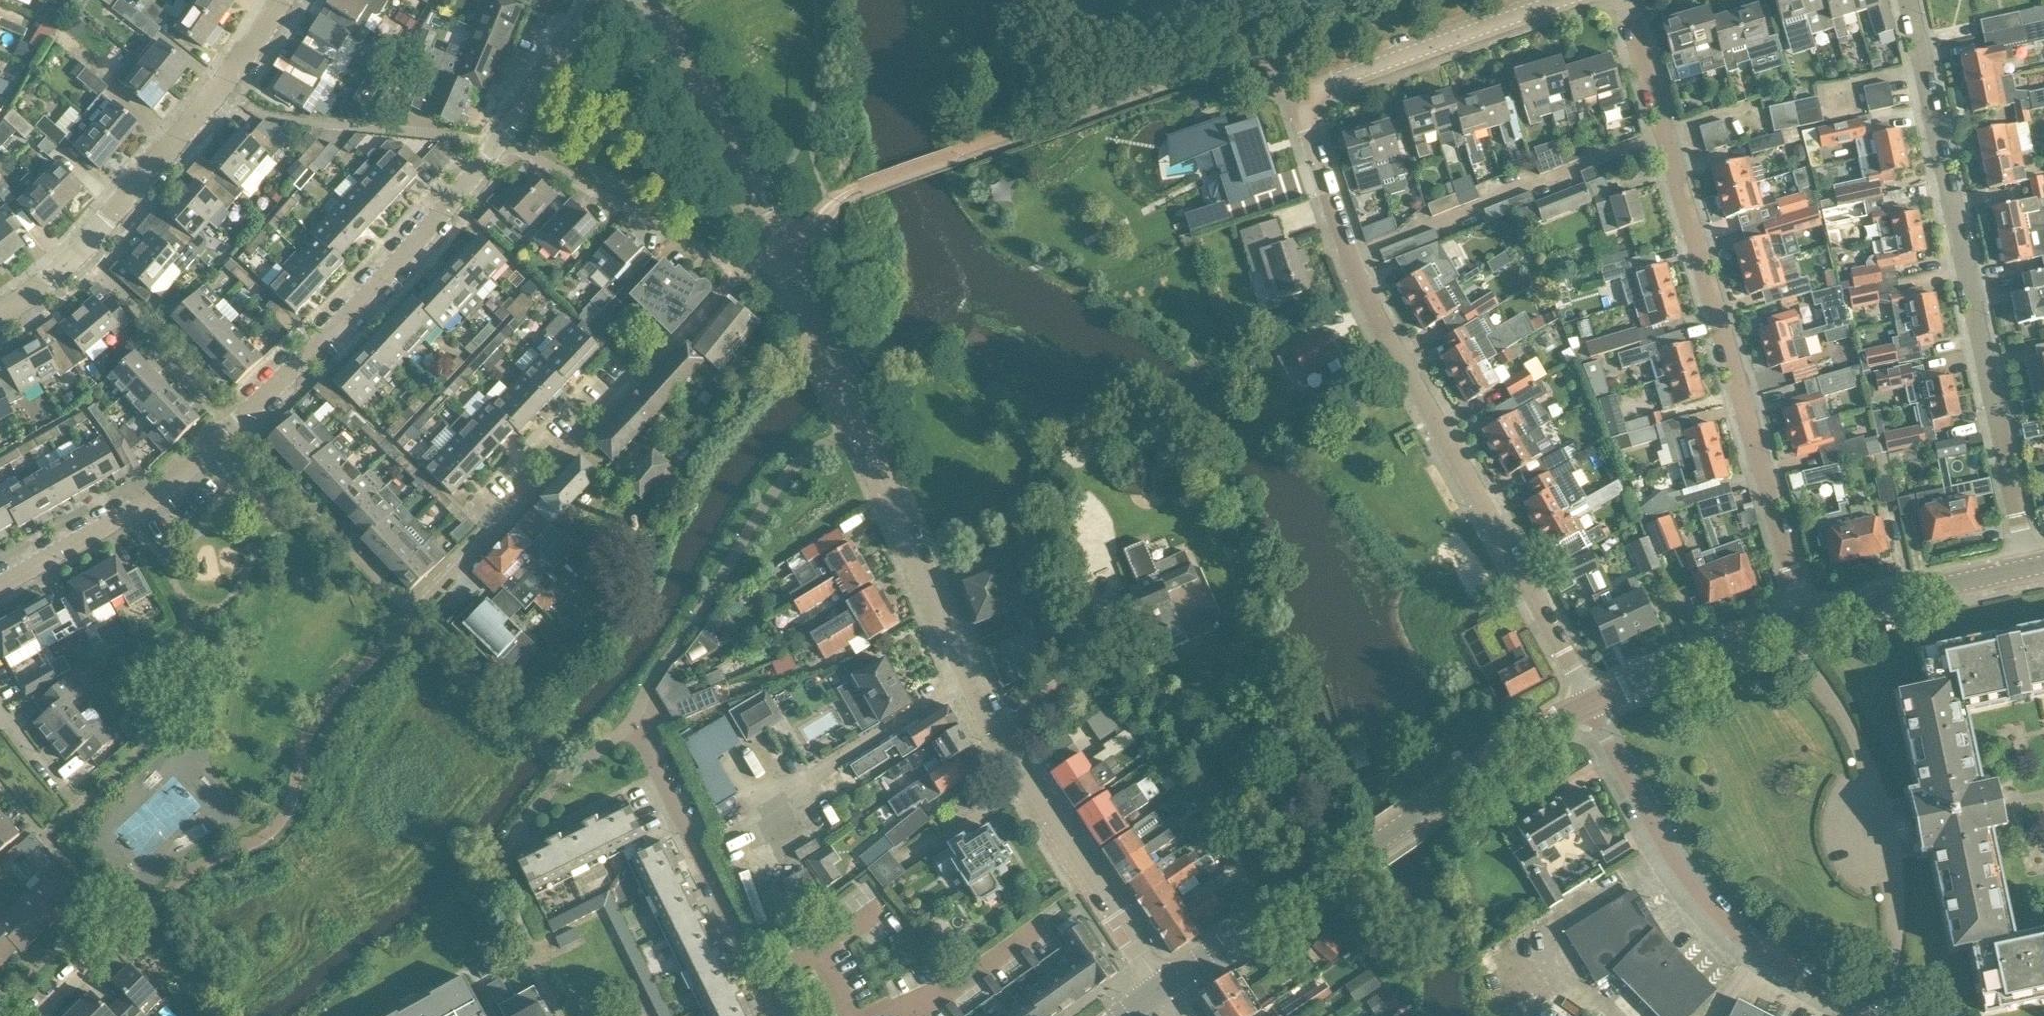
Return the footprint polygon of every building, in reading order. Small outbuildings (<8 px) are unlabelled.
[(112,9),(152,40),(160,29),(134,9),(123,0),(119,0),(112,9)] [(134,9),(160,29),(167,20),(170,16),(163,10),(152,2),(149,0),(141,0),(134,9)] [(193,6),(218,25),(235,1),(233,0),(198,0),(193,6)] [(385,0),(330,0),(327,5),(332,8),(333,8),(365,28),(365,27),(373,14),(375,16),(380,14),(388,2),(385,0)] [(474,30),(507,43),(520,12),(491,0),(486,0),(474,30)] [(1788,42),(1810,36),(1800,0),(1775,0),(1788,42)] [(1810,36),(1834,28),(1825,0),(1800,0),(1810,36)] [(1834,28),(1838,40),(1849,36),(1843,17),(1855,14),(1851,0),(1825,0),(1834,28)] [(1855,14),(1868,10),(1876,36),(1894,30),(1895,30),(1893,23),(1886,2),(1878,5),(1877,0),(1851,0),(1855,14)] [(166,6),(163,10),(170,16),(167,20),(178,27),(177,29),(186,36),(203,47),(218,25),(193,6),(192,8),(181,1),(173,11),(166,6)] [(1776,35),(1768,38),(1758,5),(1735,12),(1749,61),(1781,52),(1776,35)] [(1711,19),(1712,19),(1709,7),(1685,14),(1698,63),(1699,62),(1702,72),(1714,68),(1713,65),(1724,62),(1711,19)] [(370,30),(365,27),(365,28),(333,8),(332,8),(328,15),(330,16),(328,21),(320,16),(309,34),(315,37),(315,36),(339,52),(340,51),(348,38),(357,44),(362,43),(370,30)] [(49,9),(43,22),(57,28),(63,15),(49,9)] [(400,12),(395,19),(413,29),(417,22),(400,12)] [(1732,50),(1744,46),(1735,12),(1712,19),(1711,19),(1724,62),(1727,73),(1738,70),(1732,50)] [(2019,13),(1996,18),(1999,33),(2022,28),(2019,13)] [(1676,69),(1698,63),(1685,14),(1662,22),(1676,69)] [(23,38),(27,30),(0,19),(0,29),(23,38)] [(1961,56),(1967,84),(2003,77),(2000,63),(2013,60),(2011,49),(2043,41),(2043,23),(2022,28),(1999,33),(1984,36),(1987,51),(1961,56)] [(58,27),(49,39),(50,40),(79,63),(85,68),(95,57),(58,27)] [(423,30),(417,44),(427,49),(428,47),(431,48),(436,35),(423,30)] [(461,61),(495,74),(507,43),(474,30),(461,61)] [(353,59),(340,51),(339,52),(315,36),(315,37),(311,43),(313,45),(310,49),(302,45),(291,62),(297,66),(297,65),(322,80),(330,67),(340,73),(345,72),(353,59)] [(35,48),(20,41),(14,54),(29,61),(35,48)] [(188,65),(173,52),(162,43),(143,66),(132,56),(131,57),(169,88),(188,65)] [(495,74),(461,61),(431,48),(428,47),(427,49),(421,63),(429,67),(411,107),(456,126),(461,114),(466,116),(471,102),(467,100),(473,86),(487,92),(495,74)] [(1607,108),(1610,113),(1617,110),(1617,105),(1625,103),(1610,55),(1587,62),(1598,96),(1603,95),(1607,108)] [(152,108),(169,88),(131,57),(115,77),(125,86),(152,108)] [(1563,70),(1564,69),(1561,58),(1537,65),(1552,114),(1564,111),(1565,115),(1575,112),(1579,123),(1576,112),(1577,112),(1563,70)] [(1584,100),(1598,96),(1587,62),(1564,69),(1563,70),(1577,112),(1576,112),(1579,123),(1590,120),(1584,100)] [(79,63),(70,74),(98,97),(99,98),(109,87),(85,68),(79,63)] [(335,88),(322,80),(297,65),(297,66),(293,72),(295,73),(292,78),(285,73),(274,91),(282,96),(279,100),(290,106),(292,102),(311,114),(320,100),(322,101),(327,100),(335,88)] [(1539,118),(1552,114),(1537,65),(1514,72),(1530,125),(1541,122),(1539,118)] [(369,71),(363,83),(377,90),(383,79),(369,71)] [(1967,84),(1973,113),(1993,109),(2009,105),(2014,104),(2016,114),(2028,112),(2043,109),(2043,91),(2029,94),(2029,93),(2016,92),(2012,75),(2003,77),(1967,84)] [(9,98),(16,86),(0,79),(0,95),(9,98)] [(1869,112),(1894,107),(1888,82),(1864,87),(1869,112)] [(1509,98),(1503,99),(1500,88),(1476,95),(1486,129),(1499,125),(1505,146),(1524,140),(1510,93),(1509,93),(1509,94),(1509,98)] [(1453,102),(1454,102),(1450,91),(1427,98),(1437,132),(1449,128),(1455,148),(1465,145),(1466,145),(1453,102)] [(1473,133),(1486,129),(1476,95),(1454,102),(1453,102),(1466,145),(1465,145),(1471,165),(1481,162),(1473,133)] [(1812,124),(1823,121),(1818,97),(1769,107),(1774,132),(1799,127),(1812,124)] [(1424,136),(1437,132),(1427,98),(1403,105),(1419,159),(1430,156),(1424,136)] [(353,99),(344,111),(355,120),(364,108),(353,99)] [(139,124),(124,111),(115,103),(95,126),(120,147),(139,124)] [(17,132),(25,139),(34,130),(13,110),(4,120),(0,126),(0,148),(17,132)] [(1997,128),(1977,132),(1983,160),(2020,152),(2033,150),(2027,123),(2030,122),(2028,112),(2016,114),(2018,123),(2013,124),(1997,128)] [(95,126),(82,115),(68,132),(72,136),(68,141),(77,148),(76,149),(100,169),(120,147),(95,126)] [(36,127),(58,146),(67,136),(45,117),(36,127)] [(1262,159),(1261,154),(1262,153),(1262,152),(1263,151),(1263,150),(1263,149),(1262,145),(1254,122),(1227,131),(1224,120),(1172,136),(1179,157),(1202,153),(1205,173),(1206,173),(1217,169),(1217,170),(1219,169),(1221,176),(1219,177),(1220,178),(1222,177),(1231,204),(1276,190),(1266,158),(1262,159)] [(1706,151),(1731,144),(1724,120),(1699,127),(1706,151)] [(1861,120),(1819,129),(1823,148),(1855,141),(1859,158),(1859,159),(1863,158),(1887,153),(1903,149),(1899,129),(1889,131),(1887,124),(1871,127),(1870,121),(1862,123),(1861,120)] [(1408,184),(1395,140),(1389,121),(1366,128),(1382,182),(1381,182),(1383,189),(1384,191),(1385,190),(1391,195),(1405,191),(1408,184)] [(276,164),(271,159),(280,149),(257,128),(249,137),(241,130),(226,147),(264,179),(276,164)] [(1381,182),(1382,182),(1366,128),(1342,135),(1358,189),(1369,186),(1371,193),(1383,189),(1381,182)] [(1752,153),(1799,141),(1796,129),(1748,141),(1752,153)] [(309,149),(317,141),(308,133),(300,141),(309,149)] [(302,157),(309,149),(300,141),(293,149),(302,157)] [(313,164),(326,149),(317,141),(309,149),(302,157),(298,161),(307,170),(309,168),(316,174),(319,170),(313,164)] [(424,163),(405,146),(402,143),(387,142),(378,152),(373,151),(367,156),(368,161),(402,192),(418,175),(415,172),(424,163)] [(327,166),(328,166),(341,151),(331,143),(326,149),(313,164),(319,170),(322,172),(327,166)] [(1557,154),(1562,166),(1586,157),(1582,145),(1557,154)] [(262,181),(264,179),(226,147),(211,164),(220,171),(212,180),(236,200),(244,191),(251,197),(264,182),(262,181)] [(1863,180),(1834,185),(1837,206),(1864,200),(1882,196),(1879,183),(1899,178),(1897,171),(1907,169),(1903,149),(1887,153),(1863,158),(1859,159),(1863,180)] [(2020,152),(1983,160),(1989,189),(2009,184),(2026,181),(2020,152)] [(1540,175),(1562,166),(1557,154),(1535,163),(1540,175)] [(1608,175),(1632,166),(1627,154),(1603,163),(1608,175)] [(1754,183),(1751,173),(1747,158),(1712,169),(1719,194),(1754,183)] [(386,209),(402,192),(368,161),(368,162),(353,178),(359,183),(386,209)] [(1585,184),(1608,175),(1603,163),(1580,172),(1585,184)] [(61,165),(40,186),(63,209),(84,188),(70,174),(61,165)] [(307,184),(316,174),(309,168),(307,170),(300,178),(307,184)] [(1479,199),(1474,187),(1470,175),(1451,183),(1456,194),(1450,196),(1455,208),(1479,199)] [(2030,179),(2033,190),(2043,188),(2043,182),(2043,176),(2030,179)] [(521,234),(543,211),(557,196),(536,177),(519,195),(510,186),(492,205),(506,219),(508,221),(521,234)] [(370,225),(386,209),(359,183),(353,178),(353,179),(358,184),(343,200),(370,225)] [(227,211),(236,200),(212,180),(205,188),(196,181),(181,198),(209,222),(223,207),(227,211)] [(1762,208),(1758,194),(1754,183),(1719,194),(1720,197),(1716,199),(1719,209),(1723,208),(1726,218),(1762,208)] [(19,184),(10,193),(21,204),(30,213),(44,227),(63,209),(40,186),(30,195),(19,184)] [(1511,213),(1535,203),(1542,221),(1591,202),(1584,184),(1536,203),(1531,191),(1507,201),(1511,213)] [(1993,208),(1999,236),(2041,227),(2043,227),(2043,188),(2033,190),(2035,199),(1993,208)] [(1777,201),(1781,218),(1817,208),(1819,207),(1814,190),(1803,194),(1800,194),(1777,201)] [(1604,234),(1624,228),(1643,222),(1635,192),(1611,199),(1610,194),(1593,198),(1604,234)] [(1432,217),(1455,208),(1450,196),(1428,205),(1432,217)] [(200,233),(209,222),(181,198),(167,215),(175,222),(168,231),(198,257),(199,256),(205,249),(206,244),(204,238),(200,233)] [(284,207),(290,213),(297,205),(291,199),(284,207)] [(588,220),(590,218),(571,199),(534,238),(555,258),(564,248),(572,256),(577,250),(591,236),(589,233),(592,227),(588,220)] [(1818,201),(1820,210),(1824,209),(1832,207),(1832,206),(1831,199),(1818,201)] [(355,242),(370,225),(343,200),(328,217),(355,242)] [(1837,206),(1841,222),(1867,217),(1864,200),(1837,206)] [(18,222),(0,201),(0,265),(24,246),(10,229),(18,222)] [(1489,222),(1511,213),(1507,201),(1484,210),(1489,222)] [(1386,202),(1356,213),(1366,240),(1396,229),(1386,202)] [(1228,219),(1223,204),(1187,215),(1192,231),(1190,232),(1191,233),(1230,220),(1229,219),(1228,219)] [(485,206),(473,218),(483,227),(495,215),(485,206)] [(1836,206),(1832,207),(1824,209),(1827,224),(1839,222),(1836,206)] [(1879,211),(1870,213),(1873,226),(1877,225),(1880,240),(1921,231),(1916,212),(1907,214),(1905,206),(1885,210),(1879,211)] [(275,231),(290,213),(284,207),(268,225),(275,231)] [(1754,240),(1734,245),(1742,270),(1777,260),(1786,257),(1779,236),(1786,234),(1787,236),(1822,226),(1817,208),(1781,218),(1765,223),(1768,235),(1754,240)] [(340,258),(355,242),(328,217),(311,234),(316,238),(316,237),(339,259),(340,258)] [(1276,300),(1289,296),(1308,290),(1292,240),(1267,248),(1260,225),(1241,231),(1254,272),(1265,268),(1276,300)] [(1999,236),(2005,264),(2043,256),(2043,227),(2041,227),(1999,236)] [(1435,229),(1411,238),(1416,250),(1439,241),(1440,241),(1435,229)] [(175,282),(198,257),(168,231),(160,239),(152,232),(137,249),(175,282)] [(622,290),(642,269),(653,257),(642,246),(638,250),(618,231),(589,262),(597,269),(590,277),(602,289),(580,312),(591,322),(622,290)] [(1854,288),(1846,290),(1847,291),(1897,280),(1894,265),(1917,261),(1915,253),(1925,251),(1921,231),(1880,240),(1883,252),(1875,254),(1875,255),(1869,257),(1865,262),(1865,267),(1850,270),(1854,287),(1854,288)] [(260,233),(253,240),(261,247),(267,239),(260,233)] [(507,261),(494,250),(480,236),(464,253),(491,279),(507,261)] [(344,262),(340,258),(339,259),(316,237),(316,238),(301,254),(328,279),(344,262)] [(1411,238),(1380,250),(1385,262),(1401,256),(1416,250),(1411,238)] [(253,240),(244,250),(251,257),(259,249),(260,247),(261,247),(253,240)] [(1414,276),(1398,285),(1412,308),(1443,289),(1449,285),(1454,282),(1456,278),(1456,273),(1448,262),(1444,260),(1439,260),(1439,241),(1416,250),(1401,256),(1408,266),(1414,276)] [(160,299),(175,282),(137,249),(122,266),(130,273),(123,282),(146,303),(154,294),(160,299)] [(489,281),(491,279),(464,253),(448,270),(482,302),(496,287),(489,281)] [(312,296),(328,279),(301,254),(285,270),(312,296)] [(217,274),(227,264),(219,256),(209,267),(217,274)] [(1777,260),(1742,270),(1749,295),(1768,290),(1777,287),(1781,300),(1779,300),(1780,301),(1799,295),(1810,292),(1807,277),(1799,279),(1792,256),(1786,257),(1777,260)] [(1665,264),(1646,270),(1632,273),(1629,261),(1600,268),(1601,271),(1596,272),(1599,283),(1618,278),(1626,305),(1634,302),(1673,291),(1665,264)] [(672,334),(709,294),(709,287),(705,284),(699,284),(696,287),(679,271),(676,274),(664,263),(650,277),(633,297),(657,321),(672,334)] [(285,270),(284,272),(277,266),(262,281),(296,313),(312,296),(285,270)] [(240,282),(246,275),(237,267),(231,274),(240,282)] [(481,302),(482,302),(448,270),(432,286),(459,312),(469,321),(484,305),(481,302)] [(2022,275),(2026,291),(2012,294),(2018,324),(2043,319),(2043,270),(2022,275)] [(1823,274),(1827,288),(1838,285),(1834,271),(1823,274)] [(240,282),(257,299),(263,292),(246,275),(240,282)] [(1897,280),(1847,291),(1851,309),(1878,303),(1886,305),(1891,304),(1892,309),(1895,322),(1938,313),(1934,294),(1924,296),(1922,288),(1900,293),(1897,280)] [(1547,286),(1551,297),(1561,293),(1557,282),(1547,286)] [(215,308),(221,302),(205,285),(199,291),(187,303),(172,317),(183,328),(178,333),(184,339),(215,308)] [(443,329),(459,312),(432,286),(417,302),(417,303),(439,324),(438,325),(443,329)] [(1827,327),(1801,334),(1802,338),(1804,337),(1804,338),(1849,325),(1841,297),(1842,297),(1841,292),(1839,286),(1812,293),(1815,306),(1821,305),(1827,327)] [(1443,289),(1412,308),(1425,330),(1442,319),(1444,318),(1456,311),(1448,298),(1443,289)] [(521,307),(530,298),(522,290),(512,299),(521,307)] [(623,326),(606,310),(623,292),(622,290),(591,322),(592,324),(589,327),(606,343),(623,326)] [(1646,328),(1662,324),(1681,318),(1673,291),(1634,302),(1638,317),(1642,316),(1646,328)] [(1492,292),(1462,310),(1469,323),(1488,312),(1499,305),(1492,292)] [(112,330),(116,334),(131,321),(111,298),(102,305),(95,297),(77,311),(102,340),(112,330)] [(417,303),(417,302),(413,298),(397,315),(424,341),(438,325),(439,324),(417,303)] [(521,307),(529,315),(539,306),(530,298),(521,307)] [(512,316),(521,307),(512,299),(497,316),(503,322),(510,314),(512,316)] [(706,361),(719,371),(735,384),(745,373),(730,361),(760,324),(730,299),(685,347),(703,364),(706,361)] [(273,300),(266,307),(275,316),(282,308),(273,300)] [(514,332),(529,315),(521,307),(512,316),(514,318),(508,326),(514,332)] [(204,351),(231,325),(215,308),(184,339),(189,345),(194,340),(204,351)] [(275,316),(273,317),(290,333),(299,324),(282,308),(275,316)] [(86,353),(102,340),(77,311),(60,326),(67,334),(57,342),(81,375),(82,377),(87,373),(80,364),(90,357),(86,353)] [(1769,327),(1759,330),(1765,349),(1789,342),(1802,338),(1801,334),(1794,311),(1791,312),(1786,314),(1767,319),(1769,327)] [(1523,316),(1498,330),(1488,312),(1469,323),(1453,333),(1442,339),(1450,352),(1441,357),(1454,380),(1481,365),(1496,356),(1513,345),(1545,327),(1539,317),(1528,323),(1523,316)] [(605,354),(572,323),(561,313),(545,330),(548,333),(583,366),(583,365),(589,370),(605,354)] [(1894,346),(1858,354),(1863,371),(1869,370),(1868,367),(1897,361),(1898,365),(1904,363),(1923,359),(1920,346),(1934,343),(1932,335),(1942,333),(1938,313),(1895,322),(1899,338),(1892,339),(1894,346)] [(408,357),(424,341),(397,315),(381,332),(408,357)] [(1297,327),(1304,324),(1302,318),(1295,322),(1297,327)] [(1580,338),(1592,336),(1588,320),(1577,323),(1580,338)] [(481,332),(488,338),(496,329),(490,323),(481,332)] [(215,372),(247,341),(231,325),(204,351),(214,361),(209,366),(215,372)] [(1578,362),(1590,358),(1641,343),(1636,328),(1586,344),(1586,346),(1579,348),(1575,337),(1570,338),(1578,362)] [(1322,330),(1309,338),(1303,329),(1270,349),(1291,386),(1326,365),(1332,374),(1335,373),(1342,385),(1351,379),(1322,330)] [(392,374),(408,357),(381,332),(365,348),(392,374)] [(479,347),(488,338),(481,332),(473,341),(479,347)] [(492,342),(498,348),(507,339),(500,333),(492,342)] [(567,382),(583,366),(548,333),(532,350),(540,357),(567,382)] [(130,347),(116,358),(122,365),(135,352),(144,344),(139,335),(128,344),(130,347)] [(1789,342),(1765,349),(1771,369),(1780,366),(1782,373),(1790,371),(1802,367),(1807,366),(1805,359),(1809,357),(1804,338),(1804,337),(1802,338),(1789,342)] [(81,375),(57,342),(47,349),(41,339),(22,350),(40,382),(58,372),(61,377),(67,373),(73,381),(81,375)] [(263,358),(250,344),(247,341),(215,372),(221,378),(226,373),(236,384),(263,358)] [(482,365),(498,348),(492,342),(476,359),(482,365)] [(1657,342),(1617,354),(1622,369),(1651,361),(1657,381),(1666,379),(1696,370),(1688,343),(1669,348),(1660,351),(1657,342)] [(2035,346),(2038,358),(2026,361),(2026,362),(2028,362),(2030,373),(2029,374),(2033,395),(2043,393),(2043,344),(2035,346)] [(1513,345),(1496,356),(1503,367),(1519,356),(1513,345)] [(658,412),(703,364),(685,347),(654,381),(640,395),(658,412)] [(377,390),(392,374),(365,348),(350,365),(377,390)] [(40,382),(22,350),(2,361),(8,371),(0,375),(0,384),(10,405),(14,413),(16,412),(11,404),(26,397),(23,392),(40,382)] [(125,395),(156,365),(151,359),(146,363),(135,352),(122,365),(121,366),(108,378),(125,395)] [(450,365),(456,371),(465,362),(459,356),(450,365)] [(551,399),(567,382),(540,357),(524,373),(551,399)] [(467,382),(482,365),(476,359),(460,375),(467,382)] [(1610,392),(1600,360),(1583,366),(1595,397),(1610,392)] [(140,411),(167,386),(157,375),(162,370),(156,365),(125,395),(140,411)] [(360,407),(377,390),(350,365),(333,382),(360,407)] [(448,380),(456,371),(450,365),(441,374),(448,380)] [(1501,366),(1492,372),(1491,370),(1486,373),(1481,365),(1454,380),(1467,402),(1499,384),(1502,382),(1511,396),(1533,384),(1525,370),(1510,379),(1501,366)] [(1882,371),(1872,373),(1876,393),(1904,387),(1908,406),(1914,405),(1929,401),(1955,396),(1951,376),(1941,378),(1940,370),(1925,373),(1923,366),(1911,368),(1910,366),(1882,371)] [(1793,408),(1783,410),(1789,430),(1814,422),(1814,423),(1827,419),(1821,398),(1854,388),(1848,369),(1848,368),(1808,380),(1804,381),(1808,395),(1790,400),(1793,408)] [(1657,381),(1655,382),(1662,409),(1704,397),(1696,370),(1666,379),(1657,381)] [(729,393),(735,384),(719,371),(712,380),(729,393)] [(536,415),(551,399),(524,373),(508,390),(536,415)] [(451,398),(467,382),(460,375),(445,392),(451,398)] [(335,409),(337,406),(343,400),(322,380),(313,389),(335,409)] [(1496,452),(1538,428),(1552,420),(1534,402),(1546,394),(1538,381),(1534,384),(1533,384),(1511,396),(1519,409),(1483,430),(1496,452)] [(536,415),(508,390),(500,382),(485,397),(489,402),(489,401),(494,406),(493,406),(516,428),(515,429),(519,433),(536,415)] [(0,384),(0,419),(14,413),(10,405),(0,384)] [(156,428),(188,397),(182,392),(177,396),(167,386),(140,411),(156,428)] [(418,398),(425,404),(434,395),(427,389),(418,398)] [(436,415),(451,398),(445,392),(429,409),(436,415)] [(1609,438),(1625,434),(1614,394),(1599,398),(1609,438)] [(652,420),(658,412),(640,395),(594,443),(612,461),(652,420)] [(1918,426),(1882,434),(1886,452),(1911,447),(1937,442),(1934,429),(1951,425),(1950,417),(1959,415),(1955,396),(1929,401),(1914,405),(1918,426)] [(165,453),(173,445),(199,419),(189,408),(194,403),(188,397),(156,428),(166,438),(158,446),(165,453)] [(416,414),(425,404),(418,398),(410,408),(416,414)] [(343,400),(337,406),(346,415),(352,408),(343,400)] [(500,445),(515,429),(516,428),(493,406),(494,406),(489,401),(489,402),(473,419),(500,445)] [(94,422),(104,414),(96,404),(86,412),(94,422)] [(419,432),(436,415),(429,409),(413,426),(419,432)] [(65,421),(71,431),(79,426),(78,424),(88,418),(83,411),(73,418),(73,416),(65,421)] [(1646,416),(1650,427),(1664,422),(1661,411),(1646,416)] [(275,433),(268,440),(284,458),(311,432),(320,423),(314,416),(304,425),(295,415),(293,417),(288,412),(271,428),(275,433)] [(473,419),(465,412),(449,429),(457,436),(457,435),(484,461),(500,445),(473,419)] [(100,430),(110,422),(104,414),(94,422),(100,430)] [(393,438),(409,421),(403,415),(386,432),(393,438)] [(1814,422),(1789,430),(1794,449),(1798,448),(1801,455),(1820,450),(1830,447),(1835,445),(1827,419),(1814,423),(1814,422)] [(63,437),(71,431),(65,421),(57,427),(46,433),(50,441),(61,434),(63,437)] [(311,432),(284,458),(301,475),(305,471),(304,470),(327,449),(326,448),(331,443),(335,439),(320,423),(311,432)] [(371,438),(377,432),(368,423),(362,429),(371,438)] [(1678,463),(1720,450),(1712,423),(1684,431),(1683,429),(1674,431),(1673,428),(1657,432),(1661,446),(1667,444),(1673,465),(1678,463)] [(693,425),(663,463),(651,453),(624,486),(650,507),(676,474),(674,473),(705,434),(693,425)] [(1509,475),(1540,457),(1551,451),(1538,428),(1496,452),(1509,475)] [(1625,434),(1609,438),(1615,452),(1653,442),(1649,428),(1625,434)] [(377,432),(371,438),(380,447),(386,440),(377,432)] [(40,447),(50,441),(46,433),(26,444),(30,452),(40,447)] [(412,439),(406,433),(397,442),(404,448),(412,439)] [(469,478),(484,461),(457,435),(457,436),(442,452),(469,478)] [(1863,437),(1836,444),(1842,464),(1869,458),(1868,456),(1882,453),(1877,435),(1863,439),(1863,437)] [(327,449),(304,470),(305,471),(320,486),(320,487),(347,461),(354,454),(337,437),(335,439),(331,443),(326,448),(327,449)] [(124,476),(114,459),(102,438),(81,450),(100,482),(112,475),(116,481),(124,476)] [(1964,438),(1934,444),(1943,489),(1953,537),(1980,531),(1970,483),(1950,487),(1944,459),(1967,454),(1964,438)] [(119,456),(130,449),(124,439),(113,445),(119,456)] [(10,462),(30,452),(26,444),(18,448),(18,449),(6,455),(10,462)] [(442,452),(434,445),(418,462),(452,495),(469,478),(442,452)] [(119,456),(129,473),(140,467),(130,449),(119,456)] [(1547,473),(1570,461),(1563,449),(1540,462),(1547,473)] [(87,489),(100,482),(81,450),(62,461),(83,499),(90,495),(87,489)] [(1686,490),(1708,483),(1728,477),(1720,450),(1678,463),(1686,490)] [(1913,450),(1888,455),(1890,466),(1905,463),(1904,461),(1915,459),(1913,450)] [(1882,453),(1868,456),(1869,458),(1869,462),(1876,461),(1879,478),(1875,479),(1881,503),(1895,500),(1886,452),(1882,453)] [(404,469),(410,463),(401,454),(395,461),(404,469)] [(10,462),(6,455),(0,458),(0,468),(10,462)] [(574,501),(599,475),(581,458),(556,484),(534,507),(551,525),(561,535),(562,534),(582,513),(574,501)] [(76,503),(83,499),(62,461),(42,472),(60,504),(73,497),(76,503)] [(347,461),(320,487),(336,503),(363,477),(371,469),(370,469),(362,477),(347,461)] [(1586,499),(1573,476),(1577,473),(1570,461),(1547,473),(1535,480),(1542,493),(1525,503),(1538,526),(1586,499)] [(410,463),(404,469),(413,478),(419,472),(410,463)] [(1837,464),(1804,471),(1807,485),(1824,480),(1832,483),(1842,481),(1837,464)] [(363,477),(336,503),(351,520),(379,494),(386,487),(371,469),(363,477)] [(47,512),(60,504),(42,472),(22,483),(43,521),(50,517),(47,512)] [(22,483),(18,474),(0,484),(0,485),(4,493),(3,494),(2,495),(17,522),(16,522),(19,528),(33,520),(36,526),(43,521),(22,483)] [(1585,534),(1577,520),(1623,494),(1616,482),(1586,499),(1538,526),(1550,548),(1559,543),(1562,548),(1581,538),(1586,548),(1606,537),(1600,526),(1585,534)] [(443,494),(438,489),(434,485),(428,492),(437,501),(443,494)] [(379,494),(351,520),(366,535),(367,536),(390,515),(395,511),(402,504),(386,487),(379,494)] [(3,494),(0,489),(0,537),(1,539),(8,535),(5,529),(16,522),(17,522),(2,495),(3,494)] [(1943,489),(1916,495),(1926,543),(1953,537),(1943,489)] [(1665,493),(1639,512),(1642,519),(1676,509),(1665,493)] [(446,509),(452,503),(443,494),(437,501),(446,509)] [(1731,496),(1697,506),(1701,520),(1702,522),(1712,551),(1713,551),(1714,553),(1719,551),(1708,518),(1719,515),(1719,517),(1736,512),(1731,496)] [(1860,557),(1849,510),(1847,499),(1845,500),(1846,502),(1838,504),(1840,512),(1816,517),(1816,516),(1815,516),(1825,550),(1826,549),(1830,548),(1833,564),(1860,557)] [(1849,510),(1860,557),(1887,551),(1876,503),(1849,510)] [(548,576),(576,547),(562,534),(561,535),(551,525),(534,507),(485,558),(487,560),(483,564),(482,562),(481,563),(503,584),(501,587),(525,610),(534,601),(544,611),(554,600),(537,583),(546,574),(548,576)] [(366,535),(362,539),(363,540),(378,557),(405,531),(391,516),(390,515),(367,536),(366,535)] [(451,534),(460,543),(477,527),(468,518),(451,534)] [(1673,552),(1660,518),(1647,523),(1660,557),(1673,552)] [(405,531),(378,557),(394,573),(421,548),(429,540),(432,537),(423,528),(416,521),(405,531)] [(831,580),(862,561),(851,543),(848,545),(838,529),(801,551),(817,577),(799,588),(804,596),(794,602),(794,603),(831,580)] [(421,548),(394,573),(410,590),(446,557),(429,540),(421,548)] [(1657,567),(1647,540),(1633,545),(1643,573),(1657,567)] [(1184,551),(1172,557),(1154,565),(1144,542),(1124,550),(1142,592),(1128,598),(1127,601),(1133,615),(1136,616),(1137,615),(1147,637),(1146,638),(1151,647),(1160,643),(1164,652),(1188,640),(1166,593),(1197,579),(1184,551)] [(1714,553),(1730,596),(1756,587),(1740,543),(1719,551),(1714,553)] [(1572,581),(1590,572),(1600,567),(1593,551),(1565,564),(1572,581)] [(1730,596),(1714,553),(1713,551),(1712,551),(1699,556),(1688,560),(1693,573),(1692,573),(1704,605),(1730,596)] [(1063,631),(1056,612),(1032,553),(977,574),(958,582),(975,624),(1021,606),(1040,655),(1063,631)] [(116,558),(93,571),(111,602),(123,595),(130,607),(153,594),(138,568),(126,575),(116,558)] [(846,597),(857,591),(874,581),(862,561),(831,580),(794,603),(801,614),(841,590),(846,597)] [(74,593),(61,601),(66,609),(67,609),(79,631),(96,621),(92,613),(111,602),(93,571),(69,584),(74,593)] [(1656,625),(1648,606),(1635,578),(1621,585),(1627,597),(1616,602),(1631,636),(1656,625)] [(841,632),(888,604),(877,585),(846,604),(852,614),(812,637),(815,643),(841,632)] [(1631,636),(1616,602),(1611,590),(1598,596),(1598,595),(1586,601),(1607,647),(1631,636)] [(47,597),(20,612),(36,640),(52,631),(58,642),(79,631),(67,609),(66,609),(56,615),(47,597)] [(504,675),(525,653),(514,642),(515,640),(512,637),(519,630),(488,599),(467,621),(463,617),(464,615),(462,614),(452,625),(504,675)] [(868,642),(882,633),(899,623),(888,604),(841,632),(815,643),(825,659),(864,636),(868,642)] [(1499,676),(1510,696),(1498,703),(1500,708),(1510,725),(1556,694),(1558,685),(1554,678),(1552,674),(1528,630),(1526,626),(1514,605),(1473,629),(1499,676)] [(1220,628),(1211,608),(1187,618),(1196,638),(1220,628)] [(4,658),(11,669),(27,660),(21,648),(22,648),(36,640),(20,612),(0,623),(0,650),(4,658)] [(1921,854),(1932,852),(1953,949),(1970,945),(1985,1012),(2043,999),(2043,930),(2014,936),(1993,828),(2005,826),(1996,781),(1982,785),(1965,710),(2043,694),(2043,624),(1921,650),(1929,685),(1898,692),(1918,788),(1908,791),(1921,854)] [(727,634),(713,643),(701,634),(684,655),(690,665),(731,640),(727,634)] [(863,692),(855,697),(864,712),(872,708),(880,722),(911,705),(884,660),(854,677),(863,692)] [(659,695),(684,682),(673,664),(656,690),(659,695)] [(30,694),(39,689),(58,678),(51,666),(23,681),(30,694)] [(51,742),(81,716),(71,704),(80,697),(65,679),(56,687),(41,700),(50,711),(35,724),(51,742)] [(666,706),(692,695),(684,682),(659,695),(666,706)] [(748,741),(781,720),(763,691),(730,712),(748,741)] [(676,723),(694,715),(702,712),(692,695),(666,706),(676,723)] [(865,757),(851,766),(858,778),(889,759),(886,755),(897,748),(903,759),(942,734),(959,723),(957,721),(958,721),(957,717),(956,714),(953,711),(951,712),(947,705),(931,715),(930,716),(895,738),(865,757)] [(1123,726),(1106,708),(1085,722),(1099,742),(1123,726)] [(115,737),(100,720),(91,728),(81,716),(51,742),(66,761),(81,747),(91,758),(115,737)] [(725,717),(684,741),(700,769),(741,745),(725,717)] [(944,736),(888,771),(893,780),(909,770),(910,771),(917,767),(923,777),(956,757),(973,746),(970,740),(970,737),(967,732),(964,731),(960,725),(960,726),(944,736)] [(1068,762),(1051,774),(1063,792),(1103,764),(1136,741),(1127,729),(1102,745),(1105,749),(1085,763),(1079,755),(1068,762)] [(1054,757),(1071,746),(1074,744),(1067,734),(1047,747),(1054,757)] [(1103,764),(1063,792),(1075,809),(1092,798),(1103,790),(1098,782),(1110,774),(1143,752),(1136,741),(1103,764)] [(939,768),(907,788),(913,798),(935,784),(941,794),(951,788),(968,777),(956,758),(939,768)] [(1089,829),(1142,793),(1136,784),(1111,801),(1105,793),(1077,812),(1089,829)] [(1631,848),(1623,835),(1621,832),(1614,837),(1584,789),(1561,803),(1559,800),(1517,826),(1529,845),(1512,856),(1547,909),(1563,898),(1536,856),(1590,823),(1602,843),(1597,847),(1607,862),(1631,848)] [(1123,819),(1135,811),(1148,802),(1142,793),(1089,829),(1101,847),(1129,828),(1123,819)] [(631,842),(638,839),(644,836),(627,802),(516,858),(533,891),(631,842)] [(886,836),(859,857),(868,869),(869,868),(887,853),(894,847),(896,849),(929,822),(927,820),(919,810),(886,836)] [(1115,868),(1177,826),(1172,818),(1160,826),(1153,815),(1131,830),(1132,831),(1103,850),(1115,868)] [(20,835),(4,817),(0,821),(0,852),(20,835)] [(1126,885),(1155,865),(1151,859),(1184,836),(1177,826),(1115,868),(1126,885)] [(977,898),(984,899),(997,891),(999,885),(992,874),(1011,862),(988,827),(966,841),(963,836),(948,846),(950,849),(937,857),(947,873),(955,867),(968,888),(969,887),(977,898)] [(665,842),(645,852),(638,839),(631,842),(638,856),(632,859),(710,1015),(752,1015),(665,842)] [(1138,902),(1204,856),(1200,850),(1179,864),(1172,853),(1155,865),(1126,885),(1138,902)] [(887,853),(869,868),(885,887),(903,872),(887,853)] [(1149,919),(1178,899),(1173,892),(1211,867),(1204,856),(1138,902),(1149,919)] [(806,870),(778,882),(784,897),(813,884),(806,870)] [(30,894),(55,920),(72,904),(46,878),(30,894)] [(1161,937),(1226,893),(1221,885),(1185,910),(1178,899),(1149,919),(1161,937)] [(1197,926),(1232,902),(1241,896),(1235,886),(1226,893),(1161,937),(1172,953),(1202,933),(1197,926)] [(611,891),(548,922),(553,932),(604,907),(659,1015),(673,1015),(611,891)] [(1657,1015),(1690,1015),(1716,991),(1655,929),(1631,891),(1614,902),(1565,934),(1597,984),(1614,973),(1657,1015)] [(39,936),(55,920),(30,894),(13,910),(39,936)] [(39,936),(13,910),(0,923),(0,929),(22,952),(39,936)] [(1077,956),(1084,966),(1102,954),(1081,925),(1063,937),(1063,938),(1067,944),(1076,956),(1077,956)] [(561,948),(580,939),(575,928),(556,938),(561,948)] [(1067,944),(1063,938),(1063,937),(1056,928),(1051,932),(1063,948),(1067,944)] [(22,952),(0,929),(0,962),(2,965),(18,950),(21,953),(22,952)] [(1021,953),(1033,969),(1040,964),(1028,948),(1021,953)] [(1102,954),(1084,966),(1098,986),(1116,973),(1102,954)] [(1097,986),(1098,986),(1084,966),(1077,956),(1076,956),(1059,968),(1080,998),(1097,986)] [(130,1015),(145,1015),(153,1008),(148,1002),(157,994),(130,966),(113,982),(128,997),(119,1005),(130,1015)] [(1041,981),(1062,1010),(1080,998),(1059,968),(1041,981)] [(1256,1002),(1235,971),(1200,994),(1215,1015),(1235,1015),(1256,1002)] [(1370,972),(1358,980),(1369,997),(1381,989),(1370,972)] [(986,978),(997,994),(1004,990),(992,974),(986,978)] [(464,977),(393,1015),(485,1015),(464,977)] [(1062,1010),(1041,981),(1023,994),(1025,997),(1025,996),(1040,1015),(1054,1015),(1062,1010)] [(534,989),(534,988),(500,1007),(505,1015),(549,1015),(534,989)] [(1389,990),(1378,997),(1388,1012),(1399,1005),(1389,990)] [(88,996),(84,992),(71,1005),(82,1015),(130,1015),(119,1005),(111,1013),(91,993),(88,996)] [(1318,1001),(1312,992),(1278,1015),(1296,1015),(1318,1001)] [(1025,996),(1025,997),(1008,1009),(1013,1015),(1040,1015),(1025,996)] [(956,1015),(966,1015),(955,1000),(948,1005),(956,1015)] [(1738,1000),(1730,1015),(1770,1015),(1738,1000)] [(1262,1010),(1256,1002),(1235,1015),(1253,1015),(1262,1010)] [(71,1005),(59,1015),(82,1015),(71,1005)]
